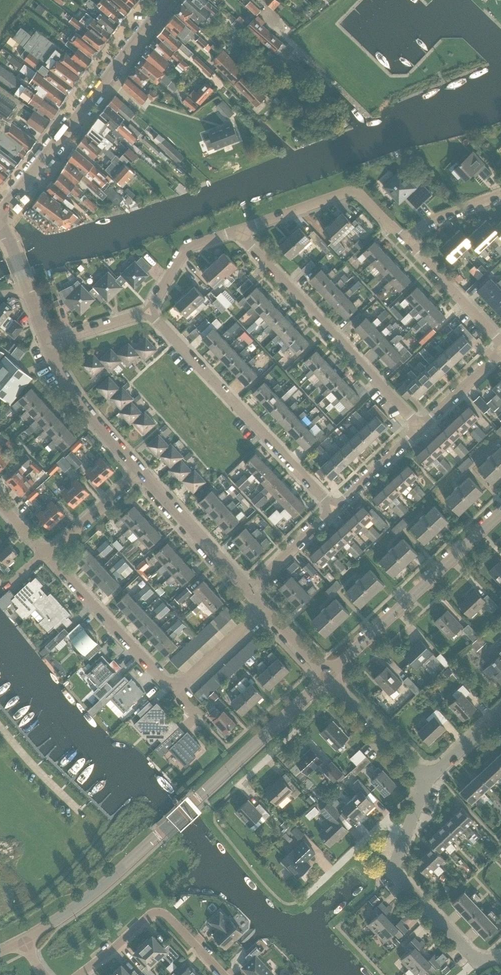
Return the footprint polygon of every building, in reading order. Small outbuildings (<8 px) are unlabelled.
[(119,23),(105,11),(104,11),(97,4),(92,0),(91,0),(88,4),(92,7),(93,7),(102,15),(97,21),(112,33),(119,23)] [(125,15),(108,0),(101,0),(97,4),(104,11),(105,11),(119,23),(120,21),(125,15)] [(125,15),(131,7),(132,7),(123,0),(108,0),(125,15)] [(182,3),(192,13),(188,18),(192,21),(197,26),(197,25),(201,21),(202,21),(210,12),(213,15),(218,10),(207,1),(208,0),(184,0),(182,3)] [(277,0),(263,0),(273,9),(279,3),(277,0)] [(182,3),(174,14),(187,26),(195,32),(200,27),(197,25),(197,26),(192,21),(188,18),(192,13),(182,3)] [(45,9),(39,4),(35,9),(42,14),(45,9)] [(260,11),(253,4),(249,9),(256,15),(260,11)] [(74,16),(105,41),(112,33),(97,21),(93,18),(89,23),(87,22),(86,19),(77,12),(74,16)] [(174,14),(165,25),(176,35),(178,33),(183,38),(189,32),(192,35),(192,36),(201,45),(207,51),(211,47),(204,41),(195,32),(187,26),(174,14)] [(99,49),(105,41),(74,16),(73,17),(72,16),(69,21),(80,29),(81,28),(85,32),(82,37),(99,49)] [(245,20),(240,16),(236,20),(242,24),(245,20)] [(255,19),(254,18),(246,27),(274,52),(282,43),(262,26),(265,23),(257,16),(255,19)] [(173,49),(175,50),(178,47),(190,57),(194,53),(181,42),(164,26),(158,35),(173,49)] [(21,27),(19,30),(12,38),(12,39),(16,43),(17,42),(24,46),(23,47),(26,49),(43,62),(73,85),(85,68),(72,57),(57,45),(37,29),(32,35),(21,27)] [(99,49),(82,37),(76,33),(72,38),(69,35),(67,38),(70,40),(70,41),(92,58),(99,49)] [(173,49),(158,35),(151,44),(168,60),(172,55),(179,62),(178,63),(184,70),(188,65),(182,60),(182,59),(177,54),(172,50),(173,49)] [(86,66),(92,58),(70,41),(68,40),(65,44),(75,52),(72,57),(85,68),(86,66)] [(150,45),(143,56),(162,72),(167,67),(170,63),(163,56),(150,45)] [(66,95),(73,85),(43,62),(26,49),(21,56),(38,69),(36,72),(43,77),(66,95)] [(222,50),(219,54),(213,59),(214,64),(256,105),(266,96),(263,93),(264,93),(222,50)] [(135,66),(150,77),(156,84),(160,79),(168,85),(171,80),(162,72),(143,56),(135,66)] [(213,71),(197,56),(193,60),(203,69),(202,70),(209,76),(213,71)] [(0,65),(0,82),(14,92),(22,81),(0,65)] [(142,87),(142,86),(150,77),(135,66),(129,75),(138,83),(142,87)] [(29,81),(26,84),(58,108),(66,95),(43,77),(36,72),(28,67),(25,73),(32,78),(29,81)] [(148,96),(136,85),(127,77),(122,85),(142,103),(148,96)] [(198,90),(206,97),(213,89),(205,82),(198,90)] [(148,90),(142,86),(142,87),(138,83),(136,85),(148,96),(153,100),(157,95),(150,88),(148,90)] [(16,165),(35,140),(11,122),(26,102),(0,84),(0,153),(16,165)] [(51,117),(58,108),(26,84),(19,94),(37,107),(36,109),(43,114),(44,112),(51,117)] [(200,104),(206,97),(198,90),(192,97),(200,104)] [(129,119),(134,113),(116,93),(107,104),(117,112),(118,110),(129,119)] [(183,101),(194,110),(198,105),(187,96),(183,101)] [(215,107),(221,113),(223,111),(228,107),(228,106),(222,100),(215,107)] [(109,123),(108,125),(113,130),(112,132),(121,140),(124,136),(119,132),(116,129),(121,122),(124,119),(107,105),(100,114),(109,123)] [(50,119),(35,109),(27,121),(42,132),(50,119)] [(106,126),(108,125),(109,123),(100,114),(96,119),(93,124),(96,127),(94,129),(111,142),(113,139),(107,133),(110,129),(106,126)] [(119,132),(124,136),(131,142),(140,133),(130,124),(127,127),(121,122),(116,129),(119,132)] [(238,139),(232,123),(209,132),(211,138),(205,141),(208,149),(215,147),(215,148),(238,139)] [(97,145),(100,141),(101,140),(108,145),(111,142),(94,129),(96,127),(93,124),(85,135),(97,145)] [(105,146),(100,141),(97,145),(85,135),(78,145),(94,160),(105,146)] [(145,138),(142,140),(158,154),(161,151),(145,137),(145,138)] [(184,157),(173,147),(163,138),(157,144),(178,163),(184,157)] [(123,154),(129,159),(131,162),(137,155),(129,147),(123,154)] [(103,186),(107,181),(104,179),(105,177),(100,172),(75,149),(68,160),(85,175),(91,181),(94,178),(103,186)] [(484,180),(491,174),(482,165),(483,164),(473,153),(455,169),(465,181),(475,171),(484,180)] [(7,174),(7,173),(14,165),(0,154),(0,169),(7,174)] [(112,162),(110,163),(105,169),(110,174),(109,174),(123,186),(135,173),(124,164),(129,159),(123,154),(119,158),(116,155),(111,161),(112,162)] [(68,161),(61,172),(54,183),(67,194),(69,196),(72,192),(77,196),(82,190),(75,184),(80,179),(95,192),(99,187),(68,161)] [(185,174),(178,168),(174,173),(182,179),(185,174)] [(7,173),(7,174),(0,169),(0,182),(1,183),(8,174),(7,173)] [(416,210),(432,195),(417,179),(411,185),(399,173),(384,188),(399,203),(405,198),(416,210)] [(64,199),(67,194),(54,183),(53,182),(46,190),(57,199),(72,210),(75,206),(64,199)] [(135,194),(127,187),(124,190),(132,198),(135,194)] [(43,191),(33,205),(61,225),(64,220),(70,226),(78,217),(71,211),(43,191)] [(117,193),(111,199),(118,205),(124,198),(117,192),(117,193)] [(87,197),(83,201),(89,206),(92,203),(93,202),(87,197)] [(86,212),(83,209),(78,214),(81,217),(86,212)] [(332,222),(345,235),(351,229),(358,236),(365,230),(355,220),(351,224),(341,214),(332,222)] [(493,238),(498,233),(494,229),(486,220),(477,229),(489,242),(488,242),(494,249),(499,245),(493,238)] [(338,241),(345,235),(332,222),(323,231),(333,241),(329,244),(339,255),(345,249),(338,241)] [(289,238),(302,252),(305,249),(303,247),(310,240),(300,229),(289,238)] [(471,243),(479,252),(484,257),(485,258),(489,254),(483,248),(488,242),(489,242),(477,229),(467,238),(467,239),(471,243)] [(466,248),(471,243),(467,239),(467,238),(460,230),(450,240),(462,252),(468,259),(472,255),(466,248)] [(308,236),(313,245),(321,240),(316,231),(308,236)] [(354,233),(342,243),(347,249),(359,239),(354,233)] [(300,254),(302,252),(289,238),(280,246),(290,258),(297,252),(300,254)] [(359,249),(365,244),(360,239),(355,244),(359,249)] [(456,257),(462,252),(450,240),(440,249),(458,268),(463,264),(456,257)] [(326,255),(331,251),(322,241),(317,245),(326,255)] [(367,257),(372,263),(383,252),(374,243),(357,259),(361,263),(367,257)] [(146,250),(142,255),(152,266),(157,262),(146,250)] [(392,262),(383,252),(372,263),(366,268),(370,272),(376,267),(381,272),(392,262)] [(481,261),(484,257),(479,252),(475,255),(481,261)] [(213,264),(232,283),(235,280),(232,276),(231,277),(229,275),(237,267),(224,253),(213,264)] [(121,275),(116,280),(122,285),(127,281),(135,289),(150,275),(147,272),(152,267),(142,256),(137,261),(135,260),(120,274),(121,275)] [(306,274),(315,266),(311,261),(301,270),(306,274)] [(381,272),(375,277),(379,282),(385,276),(390,281),(401,271),(392,262),(381,272)] [(229,286),(232,283),(213,264),(203,274),(216,287),(224,280),(226,282),(225,283),(229,286)] [(477,268),(471,273),(478,280),(483,274),(479,270),(477,268)] [(330,280),(336,275),(332,270),(326,276),(321,271),(310,281),(319,290),(330,280)] [(390,281),(384,287),(388,291),(394,286),(399,291),(410,281),(401,271),(390,281)] [(91,291),(96,296),(100,293),(108,301),(123,287),(122,285),(116,280),(109,272),(94,286),(95,287),(91,291)] [(342,279),(345,282),(349,278),(348,278),(348,277),(344,273),(340,277),(342,279)] [(461,285),(463,287),(469,282),(467,281),(461,274),(458,276),(455,279),(461,285)] [(242,294),(253,284),(249,279),(237,289),(242,294)] [(487,300),(499,289),(500,289),(500,288),(500,280),(496,285),(490,279),(478,291),(487,300)] [(96,296),(91,291),(90,292),(78,280),(73,285),(74,286),(61,292),(64,301),(63,302),(65,304),(66,303),(73,310),(76,308),(81,313),(97,298),(96,296)] [(334,285),(330,280),(319,290),(328,300),(338,289),(344,284),(341,280),(334,285)] [(194,286),(184,295),(196,307),(203,301),(207,305),(211,301),(206,295),(204,296),(194,286)] [(250,316),(256,309),(255,308),(266,297),(257,288),(246,298),(245,297),(238,303),(241,307),(248,300),(253,306),(247,312),(250,316)] [(410,302),(415,307),(415,308),(426,297),(417,288),(400,304),(404,308),(410,302)] [(347,299),(354,293),(350,289),(343,295),(338,289),(328,300),(336,309),(347,299)] [(500,289),(499,289),(487,300),(496,310),(500,306),(500,290),(500,289)] [(216,297),(217,298),(227,308),(232,304),(221,293),(216,297)] [(196,307),(184,295),(175,304),(177,306),(174,309),(179,312),(181,310),(185,314),(183,316),(189,322),(193,317),(189,313),(196,307)] [(274,306),(266,297),(255,308),(256,309),(262,315),(255,321),(259,325),(265,319),(263,317),(274,306)] [(415,308),(415,307),(409,313),(413,317),(419,311),(424,317),(418,322),(418,323),(435,306),(426,297),(415,308)] [(227,308),(217,298),(213,302),(222,312),(227,308)] [(347,299),(336,309),(345,319),(362,303),(358,299),(352,304),(347,299)] [(4,302),(0,306),(0,325),(13,309),(4,302)] [(267,334),(273,328),(272,326),(283,316),(274,306),(263,317),(265,319),(270,324),(264,331),(256,338),(260,342),(268,334),(267,334)] [(435,306),(418,323),(419,323),(419,324),(421,325),(421,326),(422,326),(428,321),(433,327),(444,316),(435,306)] [(380,313),(377,316),(378,317),(381,321),(389,314),(385,309),(380,313)] [(276,343),(282,337),(280,335),(291,325),(283,316),(272,326),(273,328),(279,334),(273,340),(276,343)] [(217,318),(201,333),(205,336),(202,339),(211,348),(222,338),(221,336),(216,330),(222,324),(217,318)] [(375,328),(381,322),(377,318),(371,324),(366,318),(355,328),(364,338),(375,328)] [(201,332),(210,323),(206,319),(197,328),(201,332)] [(15,337),(24,326),(15,320),(6,330),(15,337)] [(452,343),(463,355),(472,346),(469,342),(474,337),(461,324),(457,327),(454,330),(460,336),(454,342),(452,343)] [(280,335),(282,337),(288,343),(281,349),(284,352),(291,346),(289,344),(300,334),(291,325),(280,335)] [(373,348),(384,338),(390,332),(386,328),(380,334),(375,328),(364,338),(373,348)] [(425,333),(427,335),(429,338),(435,332),(433,330),(431,328),(426,332),(425,333)] [(222,338),(211,348),(220,357),(231,347),(230,346),(224,340),(231,333),(228,330),(221,336),(222,338)] [(309,343),(300,334),(289,344),(291,346),(298,354),(309,343)] [(389,343),(384,338),(373,348),(382,357),(392,347),(399,341),(403,337),(401,335),(397,335),(395,337),(389,343)] [(451,345),(444,351),(443,352),(454,364),(463,355),(452,343),(454,342),(448,336),(445,339),(451,345)] [(134,349),(139,355),(140,354),(145,360),(147,358),(148,357),(157,349),(146,337),(134,348),(135,349),(134,349)] [(231,347),(220,357),(228,367),(240,356),(238,355),(233,349),(240,343),(236,339),(230,346),(231,347)] [(12,341),(6,348),(11,352),(17,345),(12,341)] [(117,355),(122,360),(128,366),(131,363),(139,355),(134,349),(128,343),(117,354),(118,354),(117,355)] [(25,351),(18,345),(12,353),(19,358),(25,351)] [(434,361),(445,372),(454,364),(443,352),(444,351),(439,345),(435,348),(441,354),(435,359),(434,361)] [(403,346),(397,352),(392,347),(382,357),(391,367),(399,359),(403,363),(412,355),(403,346)] [(432,363),(426,368),(424,369),(435,381),(445,372),(434,361),(435,359),(424,347),(420,350),(426,357),(432,363)] [(240,356),(228,367),(237,376),(248,365),(247,365),(247,364),(241,358),(248,352),(245,348),(238,355),(240,356)] [(122,360),(117,355),(111,349),(99,359),(100,360),(99,361),(104,366),(105,366),(110,372),(122,361),(122,360)] [(314,371),(325,361),(316,351),(305,361),(312,369),(305,375),(309,378),(315,372),(314,371)] [(104,367),(104,366),(99,361),(93,355),(81,365),(93,378),(104,367)] [(10,404),(32,379),(6,357),(0,364),(0,396),(10,404)] [(248,365),(237,376),(246,385),(257,375),(250,368),(257,361),(254,358),(247,364),(247,365),(248,365)] [(317,388),(324,382),(322,380),(334,370),(325,361),(314,371),(315,372),(321,378),(314,384),(317,388)] [(415,378),(426,390),(435,381),(424,369),(426,368),(420,362),(417,365),(422,371),(417,377),(415,378)] [(326,397),(332,391),(331,389),(342,379),(334,370),(322,380),(324,382),(329,388),(323,394),(326,397)] [(417,398),(426,390),(415,378),(417,377),(411,371),(408,373),(413,380),(407,386),(405,383),(398,390),(407,399),(413,394),(417,398)] [(111,398),(120,390),(119,389),(120,389),(109,377),(97,388),(108,400),(110,397),(111,398)] [(335,406),(341,400),(340,399),(351,388),(342,379),(331,389),(332,391),(338,397),(331,403),(335,406)] [(500,397),(500,381),(493,389),(498,394),(487,404),(491,407),(500,397)] [(253,393),(262,402),(273,392),(275,393),(281,387),(278,384),(271,390),(264,383),(253,393)] [(120,390),(111,398),(110,399),(121,411),(122,410),(131,403),(130,402),(133,399),(123,387),(120,390)] [(360,397),(351,388),(340,399),(341,400),(346,406),(340,412),(343,415),(350,409),(349,408),(360,397)] [(32,389),(12,406),(17,410),(23,405),(28,410),(41,399),(32,389)] [(273,392),(262,402),(271,412),(282,401),(283,403),(290,396),(286,393),(280,399),(275,393),(273,392)] [(133,422),(142,415),(141,414),(142,414),(134,405),(140,399),(137,396),(133,399),(130,402),(131,403),(122,410),(120,413),(130,425),(133,422)] [(490,408),(480,397),(474,402),(484,413),(490,408)] [(491,407),(495,411),(500,405),(500,397),(491,407)] [(28,410),(21,416),(25,420),(31,414),(36,420),(37,420),(49,408),(41,399),(28,410)] [(282,401),(271,412),(279,421),(290,410),(292,411),(298,405),(295,402),(288,408),(283,403),(282,401)] [(367,424),(378,436),(387,427),(383,423),(388,418),(375,404),(371,408),(367,411),(374,418),(368,423),(367,424)] [(469,406),(460,415),(470,426),(475,430),(478,427),(473,423),(479,417),(469,406)] [(36,420),(30,425),(35,430),(41,424),(45,430),(46,430),(58,418),(49,408),(37,420),(36,420)] [(299,420),(300,421),(307,415),(304,411),(297,418),(292,411),(290,410),(279,421),(288,430),(299,420)] [(145,412),(142,415),(133,422),(132,423),(143,435),(156,424),(145,412)] [(460,415),(451,423),(462,434),(470,426),(460,415)] [(358,433),(369,444),(378,436),(367,424),(368,423),(361,416),(358,420),(364,427),(359,432),(358,433)] [(39,435),(35,439),(38,443),(42,439),(49,433),(54,439),(54,440),(67,428),(58,418),(46,430),(45,430),(39,435)] [(493,427),(485,419),(481,423),(489,431),(493,427)] [(308,429),(309,430),(316,424),(313,420),(306,427),(300,421),(299,420),(288,430),(297,439),(308,429)] [(451,423),(443,431),(453,442),(462,434),(451,423)] [(349,441),(359,453),(369,444),(358,433),(359,432),(353,425),(349,429),(355,435),(350,440),(349,441)] [(478,427),(475,430),(482,438),(486,435),(478,427)] [(54,439),(47,445),(52,450),(58,444),(63,450),(76,438),(67,428),(54,440),(54,439)] [(308,429),(297,439),(305,449),(316,438),(317,439),(324,433),(321,430),(314,436),(309,430),(308,429)] [(475,430),(470,434),(478,442),(482,438),(475,430)] [(443,431),(434,439),(444,450),(449,445),(453,450),(461,459),(465,455),(457,446),(453,442),(443,431)] [(89,434),(88,434),(85,437),(92,444),(95,441),(89,434)] [(339,450),(350,462),(359,453),(349,441),(350,440),(343,434),(341,436),(340,437),(346,444),(340,449),(339,450)] [(498,438),(494,434),(487,440),(492,444),(498,438)] [(159,435),(147,445),(157,457),(160,455),(160,456),(169,447),(169,446),(162,438),(159,435)] [(75,445),(79,449),(83,445),(88,449),(91,446),(84,439),(81,442),(79,440),(75,445)] [(434,439),(426,447),(436,458),(444,450),(434,439)] [(330,459),(341,470),(350,462),(339,450),(340,449),(334,442),(331,446),(337,452),(331,458),(330,459)] [(461,443),(457,446),(465,455),(469,452),(461,443)] [(79,449),(75,445),(71,449),(75,453),(79,449)] [(160,456),(170,468),(171,467),(172,468),(181,460),(180,459),(183,457),(172,445),(169,447),(160,456)] [(319,445),(316,449),(321,455),(321,454),(325,451),(320,445),(319,445)] [(426,447),(417,456),(427,466),(436,458),(426,447)] [(496,452),(492,456),(491,455),(487,459),(488,460),(478,469),(492,484),(500,476),(500,447),(496,452)] [(83,463),(72,451),(65,457),(76,469),(83,463)] [(193,455),(189,451),(183,457),(187,461),(193,455)] [(325,451),(321,454),(328,461),(321,468),(331,479),(341,470),(330,459),(331,458),(325,451)] [(33,462),(26,454),(23,452),(16,458),(19,461),(26,468),(33,462)] [(0,456),(0,470),(12,459),(8,455),(6,456),(3,453),(0,456)] [(256,454),(244,465),(253,474),(264,463),(256,454)] [(95,466),(106,479),(114,471),(103,459),(102,460),(100,457),(96,461),(96,465),(95,466)] [(463,473),(474,462),(469,457),(458,467),(463,473)] [(65,472),(72,467),(63,458),(57,463),(65,472)] [(172,468),(169,470),(180,482),(182,480),(183,481),(192,473),(191,472),(192,471),(181,459),(181,460),(172,468)] [(443,459),(440,462),(448,471),(451,468),(443,459)] [(444,475),(448,471),(440,462),(436,466),(444,475)] [(47,471),(51,475),(59,467),(55,463),(47,471)] [(253,474),(247,479),(251,483),(256,477),(261,482),(272,472),(264,463),(253,474)] [(42,469),(37,465),(34,469),(39,473),(42,469)] [(409,485),(413,489),(414,489),(422,498),(425,495),(413,481),(418,476),(408,465),(399,473),(409,484),(409,485)] [(98,486),(106,479),(95,466),(93,468),(89,467),(85,471),(86,472),(87,474),(98,486)] [(6,481),(13,488),(25,477),(22,474),(24,472),(20,468),(6,481)] [(183,481),(193,493),(205,482),(195,470),(192,473),(183,481)] [(266,487),(260,493),(264,496),(269,491),(280,480),(272,472),(261,482),(266,487)] [(401,492),(409,485),(409,484),(399,473),(390,482),(401,492)] [(244,475),(235,484),(238,487),(247,479),(244,475)] [(25,477),(13,488),(20,496),(34,483),(30,479),(28,480),(25,477)] [(469,477),(463,483),(460,486),(459,485),(454,490),(455,490),(446,499),(460,514),(483,492),(469,477)] [(72,486),(71,488),(81,500),(89,493),(78,481),(76,479),(72,483),(72,486)] [(247,479),(238,487),(242,491),(251,483),(247,479)] [(280,480),(269,491),(277,499),(289,489),(280,480)] [(390,482),(382,490),(392,501),(401,492),(390,482)] [(235,488),(232,485),(226,490),(230,493),(235,488)] [(63,486),(59,489),(62,492),(61,493),(63,494),(62,495),(74,508),(81,500),(71,488),(69,489),(66,489),(63,486)] [(31,494),(35,498),(39,494),(36,489),(31,494)] [(289,489),(277,499),(286,508),(297,497),(289,489)] [(414,489),(413,489),(410,492),(418,501),(422,498),(414,489)] [(401,518),(405,514),(396,505),(392,501),(382,490),(373,498),(383,509),(388,504),(392,509),(401,518)] [(200,502),(209,512),(221,501),(228,495),(224,491),(217,497),(212,491),(200,502)] [(260,492),(251,500),(255,504),(264,496),(260,493),(260,492)] [(235,497),(236,498),(240,502),(241,500),(244,498),(245,497),(240,493),(235,497)] [(264,496),(255,504),(259,508),(267,500),(264,496)] [(256,509),(245,497),(241,500),(250,509),(247,511),(250,514),(256,509)] [(297,497),(286,508),(294,517),(305,506),(297,497)] [(46,510),(57,522),(65,515),(54,503),(53,503),(52,501),(47,505),(48,508),(46,510)] [(221,501),(209,512),(217,522),(230,511),(236,505),(233,501),(226,507),(221,501)] [(396,505),(405,514),(408,511),(400,502),(396,505)] [(134,506),(115,524),(119,528),(125,522),(130,528),(143,516),(134,506)] [(362,506),(354,515),(364,525),(370,520),(380,530),(386,524),(372,509),(368,512),(362,506)] [(435,506),(428,512),(425,515),(424,515),(420,519),(420,520),(410,530),(423,545),(449,521),(435,506)] [(268,518),(271,522),(280,513),(276,509),(268,518)] [(49,529),(57,522),(46,510),(44,511),(41,511),(37,514),(38,516),(38,517),(49,529)] [(230,511),(217,522),(226,532),(245,515),(242,511),(235,516),(230,511)] [(280,513),(271,522),(275,525),(284,517),(280,513)] [(354,515),(345,523),(355,534),(364,525),(354,515)] [(130,528),(124,533),(128,538),(128,537),(133,543),(139,538),(152,526),(143,516),(130,528)] [(397,534),(408,524),(403,518),(391,529),(397,534)] [(345,523),(336,531),(347,542),(351,546),(359,555),(363,551),(355,543),(351,538),(355,534),(345,523)] [(133,543),(136,547),(142,542),(148,548),(161,536),(152,526),(139,538),(133,543)] [(372,527),(368,530),(377,539),(380,535),(372,527)] [(233,539),(242,549),(255,538),(262,533),(258,528),(251,534),(246,528),(233,539)] [(373,542),(377,539),(368,530),(365,534),(373,542)] [(336,531),(328,539),(338,550),(343,545),(348,550),(351,546),(347,542),(336,531)] [(255,538),(242,549),(251,560),(270,542),(266,538),(260,544),(255,538)] [(124,547),(117,539),(112,543),(119,551),(124,547)] [(328,539),(319,547),(342,571),(346,568),(338,559),(333,554),(338,550),(328,539)] [(403,539),(397,545),(394,548),(392,548),(388,552),(389,553),(379,562),(393,576),(417,554),(403,539)] [(101,553),(110,544),(106,541),(92,554),(87,549),(76,560),(84,569),(95,558),(101,552),(101,553)] [(113,548),(110,544),(101,553),(104,556),(113,548)] [(159,559),(164,565),(177,554),(168,544),(149,561),(153,565),(159,559)] [(5,569),(8,567),(15,561),(13,559),(18,554),(10,545),(0,554),(0,564),(5,569)] [(348,550),(347,550),(355,559),(359,555),(351,546),(348,550)] [(319,547),(310,555),(316,561),(313,563),(319,568),(326,561),(338,575),(342,571),(319,547)] [(185,563),(177,554),(164,565),(158,570),(161,574),(167,569),(173,575),(185,563)] [(103,567),(95,558),(84,569),(92,577),(103,567)] [(117,570),(126,562),(122,558),(114,566),(108,572),(103,567),(92,577),(100,586),(111,575),(117,569),(117,570)] [(147,564),(144,560),(136,567),(137,569),(142,575),(144,572),(141,569),(147,564)] [(489,571),(500,584),(500,560),(489,571)] [(126,562),(117,570),(121,574),(130,566),(126,562)] [(194,573),(185,563),(173,575),(166,580),(170,584),(176,579),(182,585),(194,573)] [(312,576),(317,572),(308,563),(304,567),(312,576)] [(371,570),(365,576),(361,579),(360,578),(358,580),(355,583),(356,584),(346,593),(360,608),(385,585),(371,570)] [(120,584),(111,575),(100,586),(109,595),(120,584)] [(301,586),(307,580),(303,576),(297,582),(291,576),(279,588),(289,597),(301,586)] [(44,593),(40,589),(43,586),(36,578),(15,598),(10,591),(0,600),(0,608),(4,612),(14,602),(19,608),(16,611),(24,619),(36,608),(33,604),(44,593)] [(331,596),(341,586),(337,580),(326,591),(331,596)] [(195,602),(189,607),(193,611),(213,591),(204,581),(194,590),(196,592),(190,597),(195,602)] [(138,592),(142,597),(151,588),(147,584),(138,592)] [(156,590),(156,591),(160,595),(161,595),(165,591),(160,586),(156,590)] [(301,586),(289,597),(298,607),(316,590),(313,586),(306,592),(301,586)] [(192,593),(187,587),(175,598),(179,604),(192,593)] [(154,592),(151,588),(142,597),(145,600),(154,592)] [(494,610),(498,606),(487,594),(483,599),(475,590),(459,605),(471,617),(486,602),(494,610)] [(213,591),(193,611),(196,614),(202,609),(204,612),(208,613),(209,615),(213,611),(223,602),(213,591)] [(48,596),(44,593),(33,604),(36,608),(45,618),(39,623),(49,633),(62,621),(67,627),(72,622),(69,618),(71,615),(64,607),(63,609),(60,605),(61,604),(51,593),(48,596)] [(125,612),(136,602),(128,593),(117,603),(125,612)] [(336,599),(330,605),(326,608),(325,607),(323,609),(321,612),(322,612),(312,622),(326,637),(350,614),(336,599)] [(136,602),(125,612),(133,621),(144,610),(136,602)] [(155,610),(158,614),(167,606),(163,602),(155,610)] [(170,609),(167,606),(158,614),(161,617),(170,609)] [(223,611),(231,619),(235,616),(227,607),(223,611)] [(144,610),(133,621),(141,629),(152,619),(144,610)] [(450,638),(462,626),(447,610),(435,622),(450,638)] [(219,615),(227,623),(231,619),(223,611),(219,615)] [(219,615),(215,618),(223,627),(227,623),(219,615)] [(215,618),(211,622),(219,631),(223,627),(215,618)] [(152,619),(141,629),(149,638),(160,628),(152,619)] [(165,633),(160,628),(149,638),(157,647),(183,623),(179,619),(171,627),(165,633)] [(211,622),(207,626),(215,635),(219,631),(211,622)] [(186,627),(183,623),(157,647),(166,656),(177,645),(172,640),(177,634),(178,635),(183,630),(193,640),(195,638),(196,637),(186,627)] [(80,624),(69,634),(67,636),(71,641),(71,643),(72,646),(73,649),(76,652),(76,653),(78,654),(80,655),(83,655),(85,655),(89,659),(102,647),(98,643),(98,641),(97,638),(96,635),(94,632),(93,631),(91,630),(89,629),(87,629),(84,629),(80,624)] [(474,641),(479,636),(468,624),(463,629),(474,641)] [(207,626),(203,630),(210,639),(215,635),(207,626)] [(50,651),(67,636),(69,634),(64,629),(46,646),(50,651)] [(203,630),(199,634),(207,642),(210,639),(203,630)] [(207,642),(199,634),(196,637),(195,638),(203,646),(207,642)] [(195,638),(193,640),(191,641),(199,650),(203,646),(195,638)] [(251,641),(259,649),(262,646),(255,638),(251,641)] [(191,641),(187,645),(194,654),(199,650),(191,641)] [(255,653),(259,649),(251,641),(247,645),(255,653)] [(417,668),(433,653),(421,641),(405,655),(417,668)] [(187,645),(183,649),(191,657),(194,654),(187,645)] [(250,657),(255,653),(247,645),(243,649),(250,657)] [(497,652),(500,655),(483,671),(490,678),(493,675),(500,683),(500,648),(497,652)] [(183,649),(179,653),(187,661),(191,657),(183,649)] [(246,661),(250,657),(243,649),(239,653),(246,661)] [(274,663),(269,668),(280,680),(290,671),(272,652),(268,656),(274,663)] [(179,653),(175,657),(182,665),(187,661),(179,653)] [(242,665),(246,661),(239,653),(235,657),(242,665)] [(446,667),(450,663),(441,653),(436,657),(446,667)] [(103,656),(86,672),(100,687),(94,692),(100,699),(112,687),(107,682),(114,674),(121,668),(116,662),(112,666),(110,665),(103,656)] [(178,669),(182,665),(175,657),(171,661),(178,669)] [(238,669),(242,665),(235,657),(231,660),(238,669)] [(234,672),(238,669),(231,660),(227,664),(234,672)] [(280,680),(269,668),(262,661),(258,665),(264,672),(259,677),(270,689),(280,680)] [(230,676),(234,672),(227,664),(222,668),(230,676)] [(390,694),(402,683),(387,667),(375,678),(390,694)] [(226,680),(230,676),(222,668),(218,672),(226,680)] [(222,684),(226,680),(218,672),(214,676),(222,684)] [(100,699),(91,707),(97,712),(111,699),(124,713),(144,693),(132,680),(129,682),(124,676),(112,687),(100,699)] [(218,688),(222,684),(214,676),(210,680),(218,688)] [(417,695),(421,691),(408,676),(404,681),(417,695)] [(247,688),(242,693),(253,705),(263,696),(246,677),(241,681),(247,688)] [(206,684),(214,692),(214,691),(218,688),(210,680),(206,684)] [(206,684),(202,687),(210,695),(214,692),(206,684)] [(463,720),(476,708),(465,697),(470,692),(463,684),(453,693),(458,698),(450,705),(463,720)] [(253,705),(242,693),(236,686),(231,690),(237,697),(232,702),(242,714),(253,705)] [(198,691),(206,699),(210,695),(202,687),(198,691)] [(201,703),(206,699),(198,691),(194,695),(201,703)] [(214,692),(210,695),(215,701),(219,697),(215,692),(214,691),(214,692)] [(165,739),(171,735),(179,727),(157,704),(142,718),(138,713),(134,717),(138,722),(135,724),(152,743),(161,735),(165,739)] [(215,720),(214,720),(220,726),(217,729),(225,738),(232,732),(229,729),(235,724),(224,711),(221,713),(217,708),(210,715),(215,720)] [(442,725),(448,719),(437,708),(427,718),(429,721),(418,732),(429,743),(445,728),(442,725)] [(336,749),(348,737),(333,721),(320,733),(336,749)] [(177,742),(171,735),(165,739),(166,740),(156,749),(162,756),(169,750),(185,767),(196,757),(193,754),(201,747),(188,732),(177,742)] [(318,765),(323,761),(310,748),(296,761),(307,773),(317,764),(318,765)] [(357,765),(366,756),(360,749),(350,758),(357,765)] [(355,775),(371,761),(367,757),(351,771),(355,775)] [(500,775),(500,764),(496,758),(487,766),(500,781),(500,775)] [(332,761),(325,767),(322,770),(333,782),(336,779),(339,782),(345,776),(343,773),(332,761)] [(500,787),(500,781),(487,766),(478,774),(489,786),(495,781),(500,787)] [(385,795),(396,785),(383,771),(382,771),(378,767),(374,770),(379,775),(372,781),(385,795)] [(469,783),(486,801),(486,800),(491,805),(494,803),(483,792),(489,786),(478,774),(469,783)] [(295,797),(301,792),(290,781),(286,784),(280,778),(272,786),(271,785),(264,791),(277,804),(291,792),(295,797)] [(358,793),(352,798),(366,813),(375,805),(366,796),(371,792),(358,778),(354,783),(355,784),(352,787),(354,789),(358,793)] [(483,803),(486,801),(469,783),(460,791),(471,803),(478,797),(483,803)] [(325,786),(320,791),(317,794),(316,795),(320,799),(330,791),(325,786)] [(345,818),(328,799),(325,796),(317,804),(321,809),(319,810),(331,823),(319,834),(330,845),(341,835),(342,836),(348,830),(340,822),(345,818)] [(366,813),(352,798),(346,803),(343,800),(340,802),(335,797),(330,801),(345,817),(349,812),(357,821),(366,813)] [(265,819),(270,814),(260,804),(256,808),(248,800),(236,812),(250,826),(262,815),(265,819)] [(454,816),(471,834),(474,831),(468,825),(474,820),(463,808),(454,816)] [(454,816),(445,825),(456,836),(462,831),(468,837),(471,834),(454,816)] [(286,829),(287,831),(290,827),(284,821),(281,825),(285,830),(286,829)] [(295,823),(291,828),(290,827),(287,831),(282,835),(289,842),(293,839),(289,835),(291,832),(299,840),(305,834),(297,827),(298,826),(295,823)] [(445,825),(436,833),(453,851),(456,848),(450,842),(456,836),(445,825)] [(427,841),(433,847),(439,853),(445,847),(450,853),(453,851),(436,833),(427,841)] [(306,861),(315,853),(304,841),(295,849),(295,848),(281,861),(297,877),(310,865),(306,861)] [(433,847),(425,855),(441,873),(444,870),(439,864),(445,859),(439,853),(433,847)] [(454,851),(450,854),(451,854),(451,855),(456,860),(459,857),(458,856),(456,854),(454,851)] [(438,876),(441,873),(425,855),(416,864),(427,875),(433,870),(438,876)] [(469,920),(481,909),(476,903),(481,898),(475,892),(470,897),(464,891),(452,902),(459,909),(457,911),(461,915),(463,913),(469,920)] [(380,899),(375,894),(369,900),(374,905),(380,899)] [(376,933),(390,920),(385,915),(392,909),(388,905),(386,907),(381,902),(373,910),(378,915),(368,924),(376,933)] [(486,915),(481,909),(469,920),(475,927),(473,929),(475,930),(477,933),(479,931),(486,938),(497,927),(492,921),(497,916),(492,910),(486,915)] [(220,911),(209,921),(215,928),(216,927),(219,930),(214,935),(225,947),(242,932),(230,920),(229,921),(220,911)] [(395,925),(390,920),(376,933),(384,942),(394,933),(399,938),(408,930),(403,925),(405,923),(401,919),(395,925)] [(147,938),(142,943),(157,959),(162,954),(171,962),(179,954),(169,943),(164,948),(152,935),(148,939),(147,938)] [(401,960),(409,968),(423,955),(418,950),(425,944),(421,941),(419,942),(414,937),(406,945),(411,950),(401,960)] [(142,943),(137,948),(138,949),(134,953),(146,965),(142,969),(147,974),(157,974),(149,967),(157,959),(142,943)] [(243,968),(250,974),(274,974),(256,956),(261,951),(256,946),(245,956),(250,961),(243,968)] [(409,969),(405,972),(408,974),(420,974),(428,968),(432,973),(441,965),(436,960),(438,958),(434,955),(428,960),(423,955),(409,968),(409,969)] [(161,964),(153,970),(157,974),(165,968),(161,964)] [(114,974),(131,974),(122,965),(113,973),(114,974)] [(199,974),(190,965),(180,974),(198,974),(199,974)] [(451,969),(447,965),(446,966),(443,969),(441,970),(445,974),(451,969)]
